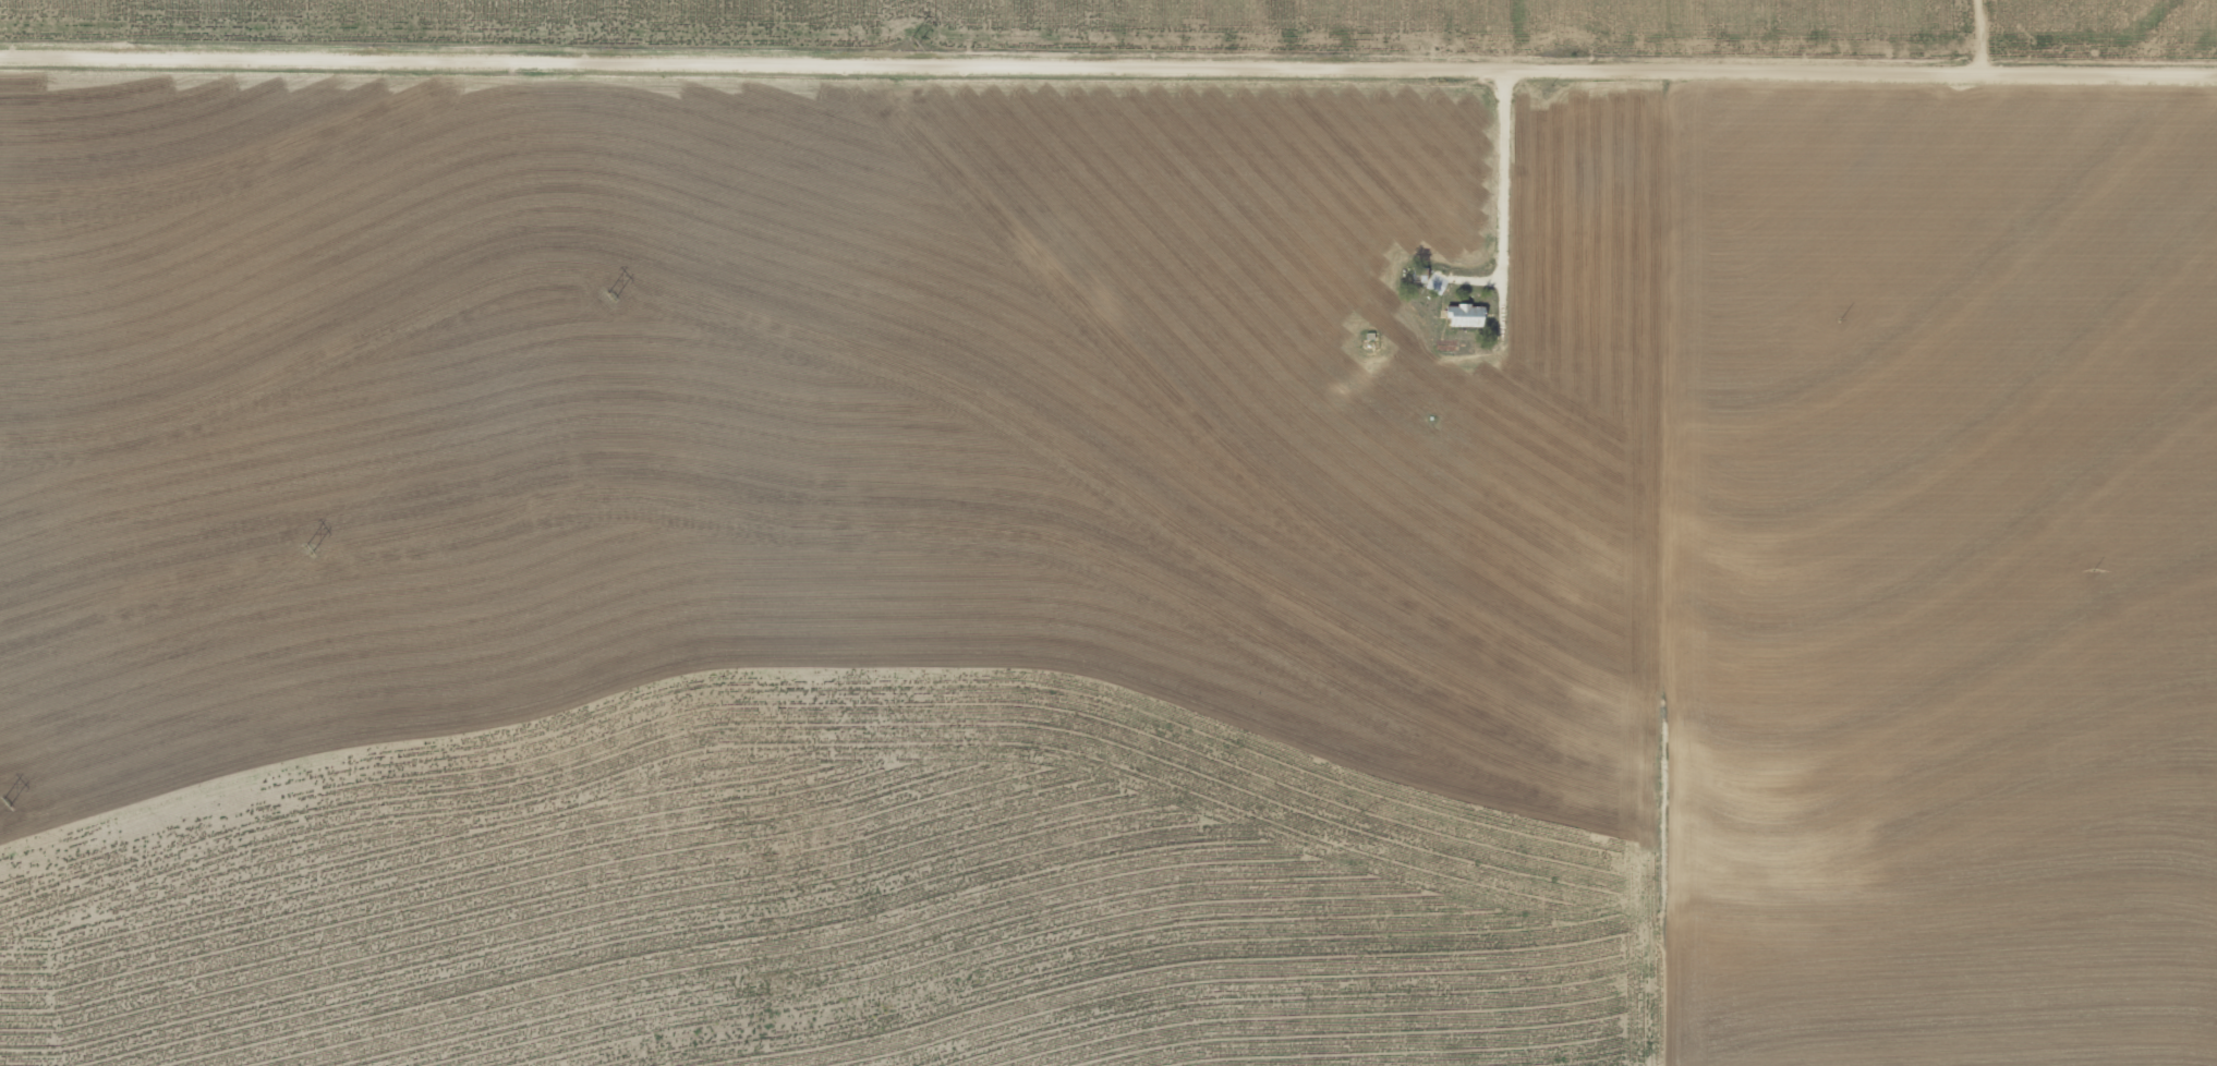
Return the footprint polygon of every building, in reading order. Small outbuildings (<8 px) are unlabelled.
[(1469,305),(1446,307),(1447,327),(1471,325),(1469,305)]
